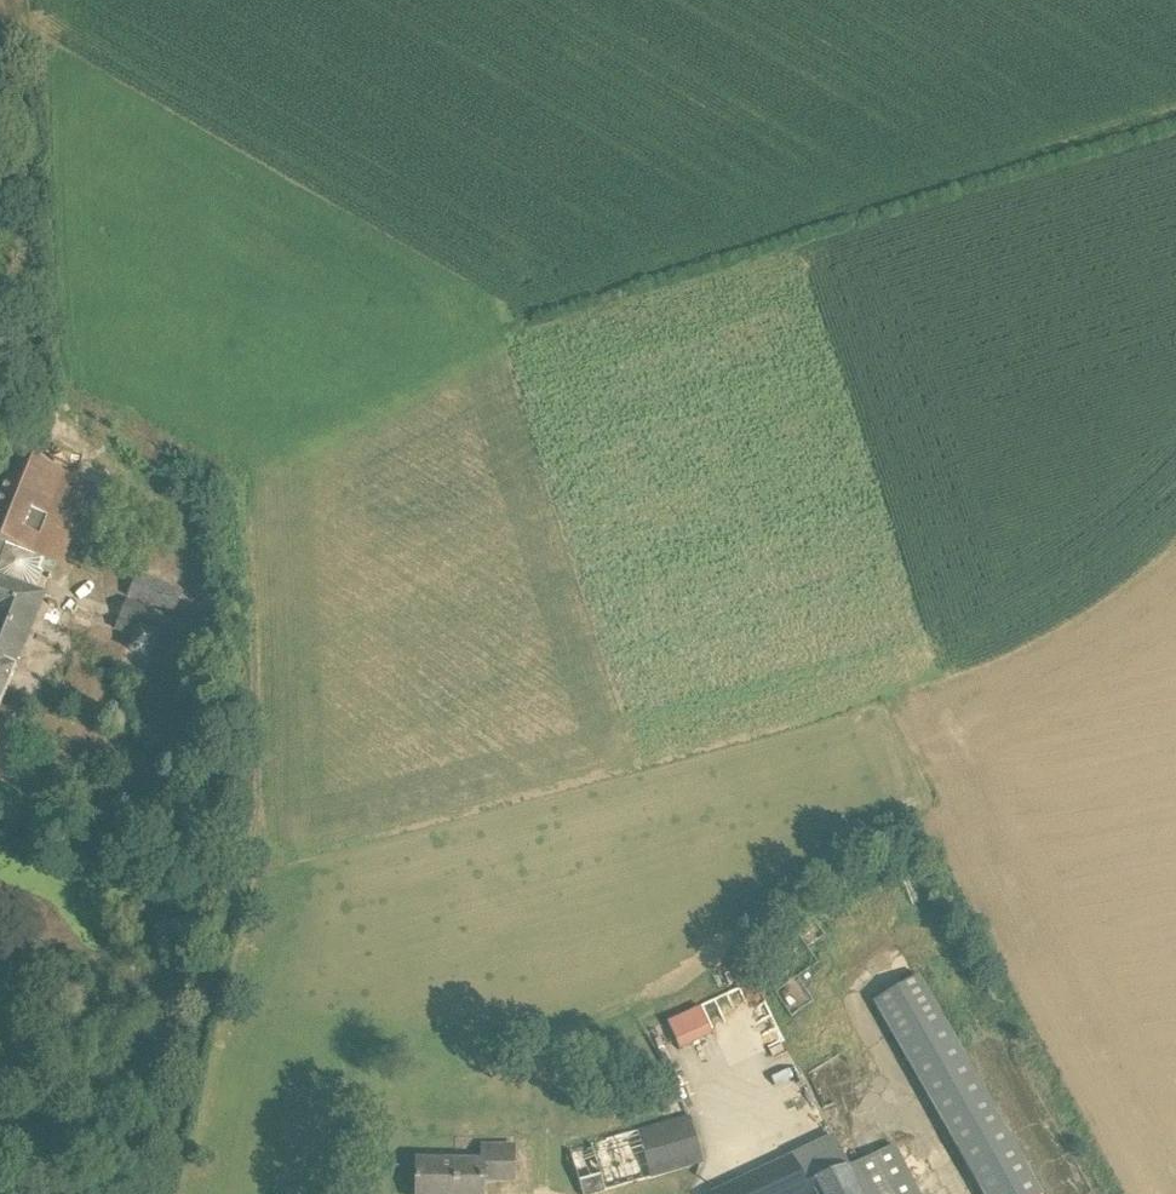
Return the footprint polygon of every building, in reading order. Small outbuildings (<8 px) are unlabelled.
[(96,486),(18,455),(0,500),(0,572),(9,548),(48,564),(45,572),(59,578),(64,567),(96,486)] [(50,597),(40,594),(0,579),(0,711),(50,597)] [(127,603),(125,607),(116,630),(134,637),(130,649),(152,659),(157,646),(198,662),(200,656),(209,633),(127,603)] [(1032,1175),(919,977),(875,1004),(984,1193),(1043,1193),(1032,1175)] [(663,1023),(671,1049),(707,1038),(699,1012),(663,1023)] [(698,1139),(692,1119),(572,1153),(584,1193),(594,1193),(704,1163),(698,1139)] [(836,1137),(749,1178),(716,1193),(814,1193),(815,1193),(817,1192),(813,1183),(850,1166),(842,1151),(836,1137)] [(850,1166),(813,1183),(817,1192),(818,1193),(920,1193),(895,1146),(869,1158),(850,1166)] [(514,1158),(514,1147),(488,1147),(488,1162),(418,1161),(418,1193),(484,1193),(484,1182),(514,1182),(514,1158)]
